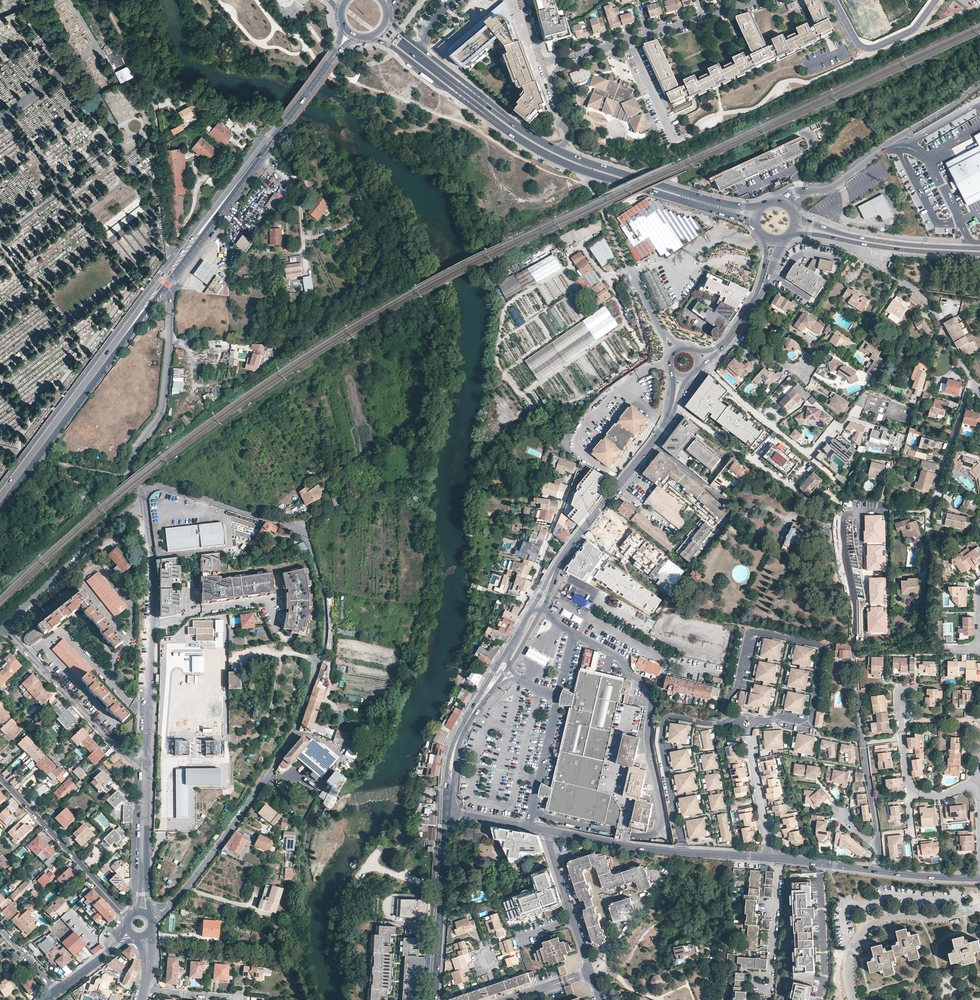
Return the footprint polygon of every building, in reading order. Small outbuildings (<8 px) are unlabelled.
[(567,20),(562,22),(561,19),(555,0),(534,0),(536,5),(540,20),(546,42),(560,38),(560,40),(568,37),(568,35),(571,34),(567,20)] [(668,13),(680,10),(677,0),(672,0),(665,2),(668,13)] [(685,7),(688,6),(688,7),(693,6),(691,0),(677,0),(680,10),(685,8),(685,7)] [(825,37),(831,34),(836,32),(831,20),(829,20),(828,18),(831,16),(828,11),(823,0),(804,0),(805,4),(809,2),(810,5),(806,6),(810,14),(813,20),(817,18),(819,21),(816,23),(817,27),(819,29),(816,30),(815,27),(810,30),(811,33),(805,35),(802,29),(797,32),(799,35),(800,38),(797,39),(795,36),(795,35),(787,38),(788,40),(789,43),(786,44),(780,47),(777,41),(771,43),(773,47),(770,48),(776,61),(780,59),(781,59),(816,42),(816,41),(821,39),(825,37)] [(511,14),(506,2),(502,5),(501,9),(511,14)] [(647,7),(651,18),(663,15),(660,4),(647,7)] [(508,19),(514,21),(512,18),(511,14),(501,9),(502,5),(497,10),(456,45),(448,51),(456,58),(456,57),(452,53),(493,18),(496,22),(502,18),(507,21),(508,19)] [(613,25),(617,24),(615,15),(612,5),(605,8),(609,23),(612,22),(613,25)] [(620,15),(623,26),(635,22),(632,13),(626,15),(626,13),(620,15)] [(619,27),(623,26),(620,15),(620,14),(615,15),(617,24),(619,27)] [(756,69),(757,70),(776,61),(770,48),(766,50),(764,47),(765,47),(760,37),(752,19),(750,15),(749,16),(748,15),(736,21),(743,36),(746,44),(751,53),(752,53),(754,56),(746,60),(747,62),(741,65),(738,59),(733,62),(735,65),(736,67),(733,69),(732,66),(729,67),(736,82),(753,74),(752,73),(751,72),(756,69)] [(522,44),(514,21),(508,19),(507,21),(502,18),(496,22),(493,18),(452,53),(456,57),(471,71),(481,63),(479,61),(482,58),(484,60),(490,55),(488,53),(493,49),(496,47),(500,45),(499,42),(500,42),(503,48),(513,75),(519,73),(520,76),(519,77),(524,76),(526,75),(528,73),(528,72),(529,71),(529,69),(534,67),(524,43),(522,44)] [(593,27),(594,33),(599,31),(599,33),(607,31),(604,22),(599,23),(597,18),(591,20),(593,27)] [(581,25),(574,27),(578,38),(582,37),(585,36),(585,37),(590,36),(588,29),(583,30),(581,25)] [(808,26),(802,29),(805,35),(811,33),(810,30),(808,26)] [(783,38),(777,41),(780,47),(786,44),(785,41),(783,38)] [(495,51),(503,48),(500,42),(499,42),(500,45),(496,47),(493,49),(495,51)] [(690,100),(691,103),(698,99),(706,96),(714,92),(708,80),(707,77),(699,81),(699,82),(700,84),(698,85),(697,83),(695,79),(684,85),(685,87),(678,91),(677,88),(678,87),(674,78),(666,60),(657,42),(650,45),(642,49),(652,71),(663,94),(666,93),(667,96),(666,96),(672,108),(686,102),(690,100)] [(817,44),(816,42),(781,59),(781,61),(796,54),(817,44)] [(738,59),(741,65),(747,62),(746,60),(745,56),(738,59)] [(757,71),(758,72),(769,66),(777,63),(776,61),(757,70),(757,71)] [(523,82),(537,77),(534,67),(529,69),(529,71),(528,72),(528,73),(526,75),(524,76),(519,77),(520,76),(519,73),(513,75),(516,84),(516,85),(519,83),(523,82)] [(576,84),(591,77),(587,67),(571,74),(576,84)] [(723,69),(723,70),(725,73),(722,74),(721,71),(720,69),(713,72),(717,80),(716,81),(720,89),(736,82),(729,67),(723,69)] [(124,83),(131,80),(127,70),(120,73),(124,83)] [(720,89),(716,81),(717,80),(713,72),(713,71),(708,74),(710,79),(708,80),(714,92),(720,89)] [(545,99),(540,83),(538,84),(536,81),(538,80),(537,77),(523,82),(526,89),(527,93),(528,95),(525,99),(520,105),(522,107),(517,113),(530,123),(540,112),(542,113),(543,113),(543,114),(545,117),(551,115),(549,110),(547,111),(546,107),(548,106),(546,102),(544,103),(543,99),(545,99)] [(622,105),(622,107),(623,109),(630,124),(632,128),(630,133),(635,135),(640,132),(641,135),(651,131),(649,127),(648,128),(642,115),(643,115),(641,112),(640,112),(635,100),(633,100),(631,96),(633,91),(628,88),(627,91),(622,89),(618,88),(619,85),(608,81),(608,83),(594,77),(590,87),(595,89),(587,107),(597,111),(598,109),(602,110),(601,113),(611,117),(613,113),(616,103),(622,105)] [(618,88),(622,89),(627,91),(628,88),(629,84),(621,80),(619,85),(618,88)] [(611,117),(630,124),(623,109),(622,107),(622,105),(616,103),(613,113),(611,117)] [(194,116),(188,107),(177,113),(183,122),(194,116)] [(226,136),(237,123),(225,114),(219,122),(218,121),(212,128),(208,125),(205,128),(216,138),(217,137),(224,143),(228,138),(226,136)] [(173,136),(183,130),(183,128),(181,125),(170,130),(173,136)] [(218,151),(201,136),(192,148),(196,152),(195,153),(198,156),(200,153),(207,160),(212,154),(214,155),(218,151)] [(783,162),(802,153),(797,143),(803,140),(802,137),(710,179),(711,182),(715,181),(717,180),(722,190),(759,173),(765,170),(777,164),(776,162),(782,159),(783,162)] [(185,176),(183,148),(182,148),(174,149),(171,139),(165,144),(167,177),(185,176)] [(182,148),(177,139),(172,142),(174,149),(182,148)] [(963,158),(967,165),(979,158),(979,149),(963,158)] [(777,164),(765,170),(765,171),(802,154),(802,153),(783,162),(782,159),(776,162),(777,164)] [(951,173),(957,184),(961,191),(969,208),(979,202),(979,158),(967,165),(951,173)] [(759,173),(722,190),(717,180),(715,181),(720,192),(759,174),(759,173)] [(187,192),(185,176),(167,177),(171,223),(179,223),(179,214),(185,214),(184,193),(187,192)] [(256,192),(270,202),(277,194),(262,184),(256,192)] [(277,194),(270,202),(267,207),(270,210),(275,214),(285,201),(277,194)] [(874,214),(876,213),(879,214),(880,217),(883,221),(893,215),(883,195),(858,207),(864,219),(874,214)] [(318,219),(330,204),(321,197),(310,213),(318,219)] [(648,199),(618,218),(622,225),(620,226),(642,260),(659,249),(663,255),(688,240),(687,239),(714,222),(712,219),(710,220),(708,216),(704,219),(702,216),(698,218),(693,211),(690,214),(688,210),(684,213),(680,206),(676,209),(673,206),(670,208),(668,205),(664,207),(659,200),(656,203),(654,200),(650,202),(648,199)] [(270,231),(271,247),(282,246),(280,230),(270,231)] [(253,243),(243,235),(235,245),(245,253),(253,243)] [(590,247),(601,267),(617,259),(605,238),(590,247)] [(551,254),(548,249),(539,254),(542,259),(551,254)] [(571,258),(581,272),(592,288),(593,290),(598,298),(598,300),(599,303),(602,303),(612,296),(604,285),(593,270),(580,252),(571,258)] [(553,254),(516,275),(524,289),(561,268),(553,254)] [(302,276),(300,256),(289,257),(290,266),(285,267),(287,278),(302,276)] [(859,260),(855,258),(851,265),(855,267),(859,260)] [(831,272),(831,273),(835,276),(840,268),(833,264),(834,262),(820,259),(820,260),(813,259),(807,268),(814,273),(817,269),(823,270),(831,272)] [(217,270),(204,260),(199,267),(193,275),(206,285),(217,270)] [(827,280),(814,273),(807,268),(797,261),(794,264),(788,274),(786,278),(815,297),(827,280)] [(847,271),(843,268),(838,275),(843,278),(847,271)] [(672,305),(657,271),(652,274),(650,271),(643,274),(659,311),(672,305)] [(498,283),(506,299),(523,289),(515,274),(498,283)] [(302,277),(305,292),(314,291),(311,275),(302,277)] [(228,284),(217,276),(209,287),(205,293),(215,294),(224,295),(229,296),(228,286),(228,284)] [(738,309),(747,291),(727,282),(725,286),(705,276),(700,286),(722,296),(720,300),(738,309)] [(753,285),(755,279),(747,277),(745,284),(753,285)] [(122,294),(128,289),(123,283),(117,289),(122,294)] [(847,305),(848,303),(861,311),(868,300),(866,299),(866,297),(865,296),(863,296),(862,296),(861,297),(860,298),(860,299),(857,297),(854,295),(855,292),(847,287),(839,300),(847,305)] [(580,291),(573,295),(578,304),(585,300),(580,291)] [(799,303),(793,300),(790,303),(780,297),(781,296),(778,294),(772,303),(787,312),(789,309),(792,311),(795,306),(797,307),(800,304),(799,303)] [(911,294),(910,298),(921,306),(924,303),(915,294),(911,294)] [(908,308),(894,299),(887,309),(892,312),(891,314),(888,317),(898,323),(900,320),(901,318),(908,308)] [(800,304),(802,306),(806,308),(808,304),(801,300),(799,303),(800,304)] [(726,325),(727,322),(702,304),(698,302),(693,309),(715,324),(714,326),(714,327),(713,327),(712,328),(711,329),(710,331),(710,332),(710,334),(711,335),(712,336),(713,337),(715,338),(717,338),(719,337),(720,336),(721,335),(721,333),(721,332),(726,325)] [(737,310),(734,308),(730,313),(719,305),(715,311),(703,302),(702,304),(727,322),(728,323),(737,310)] [(734,308),(722,302),(719,305),(730,313),(734,308)] [(582,320),(593,335),(596,340),(618,324),(617,323),(605,305),(582,320)] [(869,320),(872,322),(881,308),(876,305),(873,310),(874,311),(869,320)] [(549,310),(559,330),(565,327),(555,307),(549,310)] [(692,311),(714,326),(715,324),(693,309),(692,311)] [(820,333),(824,327),(804,313),(795,326),(802,331),(806,326),(807,327),(808,326),(811,325),(814,327),(815,331),(820,333)] [(974,352),(969,343),(955,318),(949,321),(944,324),(947,323),(949,326),(946,328),(947,328),(948,327),(949,330),(948,331),(951,329),(953,333),(950,334),(951,334),(953,336),(951,337),(952,337),(954,336),(956,339),(955,340),(956,342),(959,347),(960,348),(961,348),(964,354),(974,352)] [(919,330),(923,327),(928,335),(932,332),(924,319),(915,325),(919,330)] [(593,335),(582,320),(552,342),(564,360),(565,361),(596,340),(593,335)] [(863,329),(866,331),(872,322),(869,320),(863,329)] [(822,336),(824,338),(834,326),(830,324),(825,329),(826,331),(822,336)] [(808,326),(807,327),(818,335),(820,333),(815,331),(814,327),(811,325),(808,326)] [(755,332),(748,328),(744,335),(750,339),(755,332)] [(940,328),(936,343),(948,341),(940,328)] [(835,334),(829,342),(840,350),(846,341),(835,334)] [(799,345),(789,338),(775,342),(776,347),(779,346),(780,350),(783,349),(785,349),(785,350),(794,348),(794,351),(800,350),(799,345)] [(538,380),(557,367),(565,361),(564,360),(552,342),(525,360),(538,380)] [(874,379),(875,377),(879,372),(885,362),(878,357),(881,353),(868,346),(866,349),(866,350),(873,354),(871,357),(871,358),(874,360),(875,361),(874,363),(873,364),(870,369),(867,373),(874,379)] [(230,366),(238,366),(238,360),(235,360),(235,351),(230,351),(230,366)] [(262,353),(253,351),(249,365),(257,367),(262,353)] [(229,364),(229,362),(230,354),(224,353),(222,362),(229,364)] [(848,367),(846,368),(844,367),(844,364),(840,362),(839,362),(834,359),(832,362),(829,363),(831,373),(837,372),(840,373),(845,376),(847,378),(848,380),(853,378),(856,374),(857,372),(848,367)] [(744,366),(743,368),(739,364),(734,360),(728,366),(729,367),(738,376),(739,377),(745,370),(747,372),(753,367),(748,362),(744,366)] [(915,382),(913,388),(922,390),(927,373),(919,371),(921,367),(917,366),(915,367),(912,375),(913,376),(912,379),(912,381),(915,382)] [(729,367),(727,369),(737,378),(738,376),(729,367)] [(173,368),(173,394),(184,394),(184,368),(173,368)] [(760,382),(762,380),(765,383),(764,384),(768,387),(773,382),(774,382),(781,375),(778,372),(776,374),(773,372),(772,373),(770,371),(769,372),(765,369),(755,378),(760,382)] [(856,374),(853,378),(848,380),(850,385),(859,381),(856,374)] [(948,380),(945,392),(958,396),(961,383),(948,380)] [(933,383),(926,381),(924,388),(931,390),(933,383)] [(731,394),(715,382),(694,409),(751,454),(766,434),(725,402),(731,394)] [(781,402),(789,410),(803,395),(808,400),(809,398),(811,396),(805,389),(799,384),(785,398),(781,402)] [(922,397),(927,398),(926,401),(930,402),(931,399),(930,399),(931,394),(924,392),(922,397)] [(879,404),(881,399),(869,395),(866,394),(864,393),(861,398),(868,400),(865,407),(877,411),(879,407),(879,404)] [(912,409),(870,394),(869,395),(881,399),(891,403),(912,410),(912,409)] [(832,403),(830,406),(843,415),(850,404),(836,396),(834,400),(832,403)] [(917,405),(919,399),(911,396),(908,402),(917,405)] [(865,407),(868,400),(861,398),(860,398),(856,404),(865,407)] [(936,413),(943,415),(947,403),(936,399),(933,408),(931,407),(929,416),(935,417),(936,413)] [(912,410),(891,403),(889,408),(888,410),(886,415),(908,422),(912,410)] [(877,411),(865,407),(856,404),(855,405),(879,413),(879,412),(877,411)] [(629,405),(617,421),(634,435),(647,419),(629,405)] [(819,413),(820,411),(808,409),(807,410),(795,420),(800,425),(806,421),(804,419),(806,418),(806,419),(818,421),(818,418),(820,419),(825,424),(829,418),(824,414),(819,413)] [(963,422),(976,426),(977,423),(978,417),(979,418),(979,413),(979,414),(966,410),(965,415),(962,415),(961,419),(964,420),(963,422)] [(908,422),(886,415),(884,414),(884,415),(907,424),(908,422)] [(681,427),(687,419),(686,418),(662,447),(677,459),(683,450),(711,472),(712,470),(683,447),(679,452),(668,443),(680,429),(694,440),(693,442),(695,445),(697,443),(704,448),(702,450),(705,452),(706,450),(713,456),(712,458),(715,460),(716,458),(720,461),(721,459),(694,437),(700,429),(698,428),(692,435),(681,427)] [(643,425),(643,426),(648,420),(647,419),(634,435),(635,436),(640,430),(639,430),(643,425)] [(692,435),(698,428),(687,419),(681,427),(692,435)] [(617,421),(603,438),(621,452),(634,435),(617,421)] [(859,446),(866,427),(851,422),(846,430),(850,431),(851,429),(857,431),(855,437),(853,437),(852,440),(859,446)] [(564,424),(561,425),(552,433),(557,437),(566,426),(565,425),(564,424)] [(886,434),(887,429),(881,427),(879,430),(878,430),(878,431),(872,430),(870,437),(881,441),(882,439),(889,442),(888,443),(893,445),(893,446),(898,448),(903,435),(897,433),(896,438),(886,434)] [(694,440),(680,429),(668,443),(679,452),(683,447),(712,470),(720,461),(716,458),(715,460),(712,458),(713,456),(706,450),(705,452),(702,450),(704,448),(697,443),(695,445),(693,442),(694,440)] [(635,436),(634,435),(621,452),(622,453),(626,447),(625,447),(630,442),(635,436)] [(807,440),(801,435),(798,437),(801,440),(799,443),(802,445),(807,440)] [(603,438),(591,454),(608,467),(621,452),(603,438)] [(827,456),(833,448),(848,461),(857,451),(851,446),(848,450),(835,440),(834,439),(831,442),(833,443),(830,446),(831,446),(830,447),(826,443),(821,450),(819,449),(818,451),(819,452),(814,458),(820,463),(821,463),(829,469),(831,466),(830,465),(823,460),(825,457),(826,455),(827,456)] [(928,448),(928,446),(934,448),(934,447),(940,449),(942,443),(937,441),(937,442),(925,439),(922,449),(927,450),(928,448)] [(773,443),(763,455),(789,477),(799,465),(773,443)] [(622,453),(621,452),(608,467),(609,469),(613,463),(617,457),(617,458),(622,453)] [(724,517),(727,513),(698,487),(679,471),(680,469),(681,468),(660,452),(657,456),(664,462),(663,463),(658,459),(649,471),(659,479),(667,469),(695,492),(724,517)] [(979,462),(978,464),(977,463),(978,461),(972,458),(963,455),(962,459),(963,460),(963,462),(962,467),(971,469),(978,477),(979,491),(979,463),(979,462)] [(554,456),(554,458),(552,464),(555,465),(557,466),(560,458),(554,456)] [(564,474),(565,471),(573,473),(574,471),(576,471),(580,461),(578,460),(573,456),(572,459),(575,460),(574,463),(560,458),(557,466),(555,465),(553,470),(564,474)] [(719,523),(724,517),(695,492),(667,469),(659,479),(649,471),(658,459),(663,463),(664,462),(657,456),(643,474),(658,486),(659,486),(663,489),(668,483),(719,523)] [(728,463),(726,465),(738,474),(736,477),(741,480),(750,471),(732,457),(728,463)] [(962,467),(963,462),(956,460),(953,459),(951,464),(949,472),(961,469),(962,467)] [(872,462),(869,472),(876,474),(880,475),(883,476),(885,465),(872,462)] [(841,470),(832,463),(830,465),(831,466),(829,469),(836,476),(838,473),(841,470)] [(934,468),(923,465),(919,483),(916,482),(914,488),(928,492),(934,468)] [(978,477),(971,469),(962,467),(961,469),(969,471),(977,479),(978,482),(979,492),(979,493),(979,491),(978,477)] [(699,485),(680,469),(679,471),(698,487),(727,513),(729,511),(699,485)] [(612,481),(594,471),(579,489),(580,491),(577,495),(573,506),(576,508),(572,516),(579,521),(583,515),(612,481)] [(822,480),(813,473),(801,488),(809,495),(812,492),(822,480)] [(842,485),(846,480),(838,473),(836,476),(834,478),(842,485)] [(561,483),(556,481),(555,480),(553,485),(545,482),(541,491),(556,496),(558,490),(564,492),(566,485),(563,483),(561,483)] [(825,483),(822,480),(812,492),(815,494),(825,483)] [(300,492),(302,496),(307,505),(328,495),(322,483),(315,488),(312,485),(300,492)] [(658,486),(645,502),(679,530),(688,519),(678,511),(683,505),(668,494),(668,493),(663,489),(659,486),(658,486)] [(631,520),(649,534),(667,548),(670,551),(676,543),(653,524),(638,512),(636,514),(635,512),(637,509),(630,504),(629,505),(625,501),(618,510),(625,515),(625,514),(627,516),(626,517),(629,519),(633,514),(635,515),(631,520)] [(524,511),(528,511),(527,514),(529,515),(529,516),(533,517),(534,513),(533,512),(533,510),(530,509),(530,507),(524,507),(524,511)] [(543,527),(545,521),(550,522),(553,510),(541,509),(537,526),(543,527)] [(568,526),(572,529),(576,523),(572,519),(562,511),(557,522),(560,524),(565,529),(568,526)] [(947,512),(944,525),(964,529),(967,517),(947,512)] [(883,516),(867,516),(866,542),(887,542),(887,522),(883,522),(883,516)] [(921,535),(917,520),(910,522),(909,518),(899,522),(901,527),(903,526),(907,537),(912,536),(916,534),(917,536),(921,535)] [(690,538),(703,521),(701,519),(686,538),(687,539),(676,552),(678,554),(690,538)] [(602,521),(596,529),(609,538),(614,530),(602,521)] [(700,546),(709,535),(714,529),(703,521),(690,538),(678,554),(689,562),(694,556),(701,547),(700,546)] [(228,545),(225,522),(168,529),(171,552),(228,545)] [(266,524),(265,524),(257,537),(260,540),(266,531),(267,531),(269,531),(270,530),(274,532),(277,528),(269,524),(268,523),(267,523),(266,524)] [(548,528),(543,527),(537,526),(527,523),(525,523),(523,528),(531,531),(532,530),(536,531),(535,533),(533,533),(531,539),(537,541),(536,544),(542,546),(548,528)] [(798,526),(793,523),(790,530),(782,548),(788,551),(791,545),(793,545),(794,542),(797,542),(802,532),(812,537),(816,528),(804,523),(804,524),(802,523),(799,524),(798,526)] [(566,540),(567,541),(572,534),(562,526),(557,533),(566,540)] [(557,533),(555,536),(564,543),(566,540),(557,533)] [(634,533),(618,554),(669,593),(685,572),(634,533)] [(701,547),(694,556),(696,558),(712,537),(709,535),(700,546),(701,547)] [(301,553),(308,550),(304,541),(297,545),(301,553)] [(591,583),(610,559),(587,542),(569,567),(591,583)] [(531,559),(537,561),(542,546),(536,544),(533,544),(530,552),(533,553),(531,559)] [(884,546),(867,546),(866,570),(887,570),(887,557),(884,557),(884,546)] [(131,565),(117,549),(109,556),(117,566),(113,570),(118,576),(131,565)] [(970,552),(968,554),(965,549),(961,552),(970,566),(972,569),(977,566),(976,565),(973,561),(975,560),(977,563),(979,562),(979,551),(978,553),(975,549),(970,552)] [(961,572),(970,566),(961,552),(951,559),(952,564),(955,564),(961,572)] [(223,554),(201,556),(201,605),(202,605),(274,595),(273,587),(274,587),(273,581),(272,581),(271,575),(267,576),(267,575),(222,581),(223,554)] [(179,557),(156,560),(157,564),(160,564),(160,570),(158,570),(159,584),(159,594),(161,594),(161,607),(159,607),(160,617),(179,615),(179,592),(172,592),(172,583),(179,583),(179,557)] [(522,563),(515,561),(512,569),(518,572),(517,576),(526,579),(528,574),(532,561),(524,559),(522,563)] [(661,599),(608,563),(605,568),(607,569),(599,581),(650,615),(661,599)] [(303,568),(284,573),(285,577),(286,581),(287,586),(287,590),(288,595),(288,598),(288,602),(288,607),(288,613),(287,619),(286,624),(285,631),(306,637),(308,627),(309,622),(310,615),(310,608),(310,597),(310,593),(309,589),(308,585),(307,581),(305,575),(303,568)] [(135,575),(132,575),(128,571),(121,578),(125,582),(127,580),(128,592),(136,591),(135,581),(136,581),(136,578),(135,575)] [(692,577),(697,581),(701,576),(696,571),(692,577)] [(127,608),(99,572),(87,581),(115,617),(127,608)] [(525,579),(519,578),(516,577),(514,583),(521,586),(520,589),(526,591),(530,581),(525,579)] [(887,633),(886,578),(870,578),(871,608),(867,608),(867,612),(864,612),(864,618),(868,617),(868,632),(871,632),(871,634),(887,633)] [(919,593),(918,578),(908,578),(908,580),(902,581),(902,589),(903,594),(914,593),(919,593)] [(950,595),(953,596),(953,607),(964,607),(966,604),(966,598),(964,596),(964,593),(966,593),(967,593),(967,587),(948,587),(948,590),(950,592),(950,595)] [(122,643),(92,605),(82,592),(28,635),(28,636),(27,638),(27,641),(29,643),(32,643),(33,643),(51,629),(52,631),(57,627),(56,626),(70,614),(71,615),(75,612),(75,611),(81,606),(86,612),(84,613),(88,618),(89,617),(104,635),(102,636),(106,641),(107,640),(114,649),(122,643)] [(582,606),(586,600),(581,597),(576,594),(572,600),(577,604),(582,606)] [(564,609),(561,614),(570,619),(573,614),(564,609)] [(508,611),(506,617),(516,621),(519,616),(508,611)] [(241,616),(242,629),(254,628),(252,615),(241,616)] [(571,621),(581,624),(583,619),(574,615),(571,621)] [(503,620),(498,630),(508,635),(516,622),(502,617),(501,619),(503,620)] [(963,617),(963,627),(963,635),(967,636),(974,636),(974,634),(974,618),(963,617)] [(212,628),(212,621),(193,621),(193,627),(188,627),(188,634),(196,634),(196,640),(212,640),(212,632),(221,632),(221,621),(214,621),(214,628),(212,628)] [(504,641),(507,636),(495,630),(489,626),(487,630),(493,633),(492,636),(499,640),(500,639),(504,641)] [(363,631),(362,639),(369,640),(369,634),(371,634),(371,632),(363,631)] [(779,657),(782,640),(764,636),(763,639),(762,645),(761,650),(761,654),(769,656),(779,657)] [(120,706),(89,674),(92,670),(63,640),(52,650),(67,665),(92,691),(112,713),(122,723),(129,716),(120,706)] [(484,640),(480,647),(488,652),(490,647),(493,648),(494,646),(493,645),(484,640)] [(796,642),(795,645),(794,651),(793,657),(792,660),(802,662),(811,663),(814,645),(796,642)] [(493,648),(490,647),(488,652),(480,647),(475,655),(479,657),(481,653),(486,657),(485,661),(490,664),(501,647),(494,643),(493,645),(494,646),(493,648)] [(835,654),(835,657),(851,658),(851,648),(849,646),(847,645),(841,644),(836,644),(835,654)] [(640,764),(633,763),(634,757),(635,757),(638,747),(636,747),(638,737),(637,737),(637,735),(638,732),(643,711),(644,708),(629,704),(626,703),(630,687),(631,686),(632,686),(633,685),(634,683),(633,682),(632,680),(631,680),(630,679),(629,679),(627,680),(626,681),(596,674),(591,673),(592,670),(597,672),(602,652),(587,648),(582,670),(572,711),(563,747),(557,775),(548,809),(563,813),(569,814),(601,822),(609,824),(615,825),(618,826),(619,823),(626,825),(629,825),(632,826),(645,829),(646,826),(648,818),(649,819),(651,810),(650,810),(652,802),(649,802),(651,797),(644,795),(645,791),(641,790),(643,780),(642,780),(644,770),(638,769),(640,764)] [(543,665),(545,666),(549,659),(546,658),(542,655),(540,654),(535,652),(533,651),(530,649),(526,656),(529,658),(532,659),(536,661),(539,663),(543,665)] [(479,675),(483,677),(490,664),(485,661),(486,657),(481,653),(479,657),(478,659),(484,663),(483,665),(484,666),(480,672),(473,668),(472,668),(471,669),(479,675)] [(22,666),(10,654),(6,658),(5,657),(2,660),(5,663),(2,666),(0,668),(0,686),(22,666)] [(203,656),(192,656),(192,672),(204,672),(203,656)] [(639,667),(638,668),(644,671),(649,661),(640,657),(638,659),(631,656),(631,663),(639,667)] [(868,657),(868,665),(872,665),(872,668),(871,674),(874,674),(881,674),(881,669),(881,666),(883,666),(883,658),(868,657)] [(893,658),(893,668),(901,668),(901,672),(910,672),(910,668),(915,669),(915,661),(915,658),(893,658)] [(765,679),(774,681),(778,662),(768,661),(760,659),(759,662),(758,668),(757,673),(757,677),(765,679)] [(976,679),(976,668),(979,669),(979,663),(975,662),(975,660),(971,660),(971,664),(966,663),(966,670),(966,679),(976,679)] [(651,673),(651,672),(661,677),(666,664),(663,664),(661,667),(649,661),(644,671),(651,673)] [(919,672),(919,669),(925,669),(925,672),(930,672),(930,674),(934,674),(935,661),(915,661),(915,669),(915,672),(919,672)] [(948,673),(958,673),(958,670),(966,670),(966,663),(966,661),(948,661),(948,673)] [(791,668),(790,674),(789,679),(788,683),(798,685),(806,687),(810,669),(801,667),(791,665),(791,668)] [(557,775),(563,747),(572,711),(582,670),(580,670),(574,693),(573,700),(572,702),(572,704),(571,705),(567,723),(559,755),(552,787),(551,789),(549,796),(546,809),(547,809),(548,809),(557,775)] [(592,670),(591,673),(596,674),(626,681),(626,679),(623,678),(597,672),(592,670)] [(240,682),(240,673),(228,673),(228,690),(240,690),(240,682)] [(38,680),(32,674),(18,687),(24,693),(25,692),(38,680)] [(474,683),(478,685),(483,677),(479,675),(474,683)] [(666,676),(663,689),(695,696),(698,683),(666,676)] [(40,682),(38,680),(25,692),(34,701),(36,699),(38,698),(45,691),(40,686),(41,686),(39,683),(40,682)] [(307,709),(317,713),(323,696),(327,684),(316,680),(307,709)] [(755,685),(754,691),(750,691),(741,689),(738,707),(748,709),(748,707),(760,708),(759,712),(766,713),(766,710),(770,711),(771,706),(764,705),(765,701),(766,702),(766,703),(770,703),(773,686),(764,684),(755,682),(755,685)] [(719,697),(721,689),(698,683),(695,696),(710,699),(710,698),(713,698),(713,696),(719,697)] [(573,692),(564,687),(564,688),(562,691),(561,694),(560,697),(560,701),(560,704),(560,705),(569,705),(571,705),(572,704),(572,702),(573,700),(574,693),(573,692)] [(461,699),(461,701),(467,704),(473,693),(468,691),(462,688),(461,692),(465,694),(464,696),(462,696),(461,699)] [(929,705),(934,706),(934,697),(942,697),(942,690),(938,690),(938,689),(927,688),(927,696),(925,696),(925,702),(929,702),(929,705)] [(786,703),(785,707),(804,710),(807,692),(797,690),(789,689),(788,692),(787,698),(786,703)] [(962,693),(960,693),(960,691),(960,689),(953,689),(953,703),(960,703),(965,704),(966,700),(967,699),(967,693),(970,693),(972,693),(972,689),(962,689),(962,691),(962,693)] [(39,699),(39,702),(40,703),(42,702),(44,704),(47,701),(51,705),(56,700),(57,699),(53,696),(51,698),(51,697),(50,693),(49,692),(46,692),(45,691),(38,698),(39,699)] [(34,701),(25,692),(24,693),(32,702),(34,701)] [(873,704),(875,703),(876,713),(887,711),(886,702),(884,702),(883,694),(872,695),(873,704)] [(59,718),(66,711),(61,706),(60,707),(57,704),(58,703),(56,700),(51,705),(50,705),(52,707),(51,709),(59,718)] [(5,705),(1,708),(8,715),(11,712),(5,705)] [(1,708),(0,709),(0,730),(1,729),(11,720),(7,717),(8,716),(8,715),(1,708)] [(310,732),(317,713),(307,709),(304,719),(301,728),(302,729),(302,728),(306,729),(305,732),(310,732)] [(59,718),(57,719),(67,729),(75,721),(66,711),(59,718)] [(824,711),(816,711),(814,726),(822,727),(824,711)] [(876,732),(888,730),(887,720),(889,720),(887,711),(876,713),(877,722),(875,722),(876,732)] [(444,729),(450,732),(460,715),(455,712),(451,718),(448,716),(442,725),(446,727),(444,729)] [(14,717),(12,719),(11,720),(1,729),(6,734),(10,730),(12,733),(19,727),(15,722),(17,720),(14,717)] [(39,730),(44,725),(39,721),(34,725),(39,730)] [(667,742),(675,743),(686,744),(688,726),(669,724),(669,728),(668,734),(667,739),(667,742)] [(76,743),(78,746),(82,743),(88,737),(84,734),(86,732),(82,728),(72,739),(76,743)] [(444,746),(445,742),(449,733),(440,728),(434,741),(441,745),(444,746)] [(333,742),(343,746),(349,749),(355,752),(357,747),(352,745),(354,741),(349,739),(350,735),(339,730),(333,742)] [(703,749),(712,748),(709,730),(700,732),(703,749)] [(774,732),(774,733),(769,734),(769,732),(762,733),(764,751),(771,750),(771,749),(776,748),(776,750),(783,749),(781,731),(774,732)] [(913,745),(913,743),(916,743),(916,747),(916,753),(917,753),(924,753),(924,749),(920,749),(920,747),(920,739),(924,739),(924,732),(915,733),(915,736),(907,736),(908,745),(913,745)] [(810,737),(810,738),(805,737),(805,736),(797,734),(796,738),(795,743),(794,749),(794,752),(802,754),(802,752),(807,753),(807,755),(812,755),(815,737),(810,737)] [(961,749),(960,749),(960,742),(961,742),(962,736),(951,736),(951,749),(950,749),(949,753),(950,753),(961,753),(961,749)] [(18,745),(25,752),(34,743),(27,737),(18,745)] [(88,737),(82,743),(92,753),(96,749),(93,746),(95,744),(88,737)] [(284,760),(278,769),(282,773),(297,758),(313,772),(311,774),(318,780),(319,778),(320,779),(328,770),(333,774),(326,783),(327,784),(327,785),(328,786),(319,797),(325,801),(324,803),(327,808),(329,809),(334,807),(337,803),(336,794),(337,789),(345,781),(342,778),(334,771),(331,769),(330,768),(323,761),(328,754),(311,739),(308,743),(303,738),(286,758),(284,760)] [(826,748),(826,747),(828,748),(829,758),(836,757),(834,743),(831,742),(831,741),(821,739),(820,747),(826,748)] [(191,742),(175,742),(175,757),(191,757),(191,742)] [(205,742),(205,756),(224,757),(224,742),(205,742)] [(845,752),(847,752),(849,762),(855,761),(853,748),(853,746),(851,746),(851,745),(840,742),(839,751),(845,752)] [(34,743),(25,752),(29,755),(22,761),(25,763),(25,764),(28,766),(34,760),(37,764),(38,764),(45,757),(42,753),(43,752),(40,749),(38,747),(37,747),(34,743)] [(436,753),(442,754),(444,746),(441,745),(438,744),(436,753)] [(726,747),(727,753),(725,753),(726,762),(731,761),(743,759),(742,754),(738,755),(736,745),(726,747)] [(875,753),(878,752),(879,761),(880,761),(881,765),(885,764),(885,767),(892,767),(891,758),(890,758),(890,755),(892,755),(891,751),(888,751),(888,747),(875,749),(875,753)] [(105,755),(98,748),(96,749),(92,753),(90,755),(97,763),(105,755)] [(108,757),(114,752),(111,748),(105,754),(108,757)] [(691,767),(688,750),(677,751),(669,753),(670,757),(671,762),(672,768),(673,771),(681,769),(691,767)] [(50,752),(48,754),(59,765),(61,763),(60,763),(52,754),(50,752)] [(120,758),(115,752),(109,758),(114,764),(120,758)] [(430,763),(440,765),(442,754),(436,753),(432,752),(430,763)] [(702,771),(716,768),(713,753),(699,756),(702,771)] [(923,775),(922,769),(921,764),(920,758),(924,758),(924,753),(917,753),(917,758),(912,758),(913,765),(914,770),(912,770),(912,772),(913,774),(913,777),(917,776),(923,775)] [(960,766),(959,766),(959,763),(960,763),(961,753),(950,753),(950,757),(948,757),(948,767),(945,770),(949,773),(951,772),(954,772),(954,775),(960,775),(960,766)] [(336,761),(328,754),(323,761),(330,768),(336,761)] [(45,757),(38,764),(48,775),(56,768),(45,757)] [(743,759),(731,761),(732,769),(729,769),(731,780),(733,779),(743,777),(741,767),(740,767),(739,764),(743,763),(743,759)] [(762,767),(762,772),(764,772),(765,777),(761,777),(761,782),(773,780),(772,772),(775,771),(773,761),(759,764),(760,768),(762,767)] [(423,763),(423,767),(433,768),(432,775),(439,776),(440,765),(430,763),(423,763)] [(806,776),(807,774),(809,775),(809,776),(816,777),(821,777),(822,768),(797,765),(796,774),(806,776)] [(79,766),(73,771),(79,779),(85,773),(79,766)] [(66,771),(64,769),(62,770),(59,767),(52,773),(54,776),(50,780),(54,785),(59,781),(61,782),(65,778),(62,776),(65,773),(64,772),(66,771)] [(189,785),(189,770),(176,770),(176,818),(189,818),(189,785)] [(220,785),(220,770),(189,770),(189,785),(220,785)] [(832,779),(832,782),(842,783),(842,785),(847,786),(849,772),(834,770),(834,771),(828,771),(827,778),(832,779)] [(95,778),(105,788),(106,787),(105,787),(112,780),(103,771),(95,778)] [(864,773),(856,771),(856,781),(865,781),(864,773)] [(677,793),(685,792),(695,790),(692,773),(682,774),(674,776),(674,779),(675,785),(676,790),(677,793)] [(706,791),(719,788),(716,773),(703,775),(706,791)] [(887,778),(888,786),(892,786),(892,791),(904,789),(902,776),(887,778)] [(743,777),(733,779),(735,787),(732,788),(734,798),(745,796),(744,789),(745,788),(745,787),(744,786),(743,785),(743,782),(746,781),(746,777),(743,777)] [(100,792),(105,788),(95,778),(91,782),(100,792)] [(77,788),(68,779),(58,788),(56,791),(61,797),(62,797),(66,793),(69,796),(77,788)] [(767,789),(766,790),(768,800),(780,797),(778,787),(775,787),(773,780),(761,782),(762,786),(766,786),(767,789)] [(283,781),(276,785),(290,805),(293,802),(292,801),(293,800),(285,789),(288,788),(283,781)] [(551,789),(552,787),(542,782),(541,785),(540,786),(539,789),(539,792),(539,796),(549,796),(551,789)] [(26,795),(20,788),(18,790),(24,797),(26,795)] [(110,797),(118,790),(116,789),(109,796),(110,797)] [(132,822),(133,804),(126,804),(126,802),(125,801),(127,800),(118,790),(110,797),(107,800),(115,808),(109,814),(116,821),(120,817),(120,820),(123,820),(123,822),(132,822)] [(822,790),(818,794),(817,792),(804,791),(804,795),(805,795),(805,803),(810,804),(811,801),(814,802),(817,806),(821,803),(820,801),(823,799),(824,801),(828,798),(822,790)] [(61,797),(56,791),(53,794),(58,800),(61,797)] [(720,793),(707,796),(710,810),(723,808),(720,793)] [(870,820),(870,818),(869,813),(867,799),(866,793),(857,794),(858,805),(862,805),(864,821),(870,820)] [(681,815),(689,814),(699,812),(696,795),(686,796),(678,798),(678,801),(679,807),(680,812),(681,815)] [(785,804),(783,804),(781,797),(780,797),(768,800),(769,803),(772,803),(773,807),(772,808),(772,809),(772,810),(774,810),(775,817),(778,816),(787,814),(785,804)] [(893,819),(901,818),(900,804),(899,804),(898,800),(889,801),(889,805),(891,805),(891,808),(893,819)] [(952,816),(955,815),(966,814),(965,803),(946,805),(947,817),(952,817),(952,816)] [(0,813),(0,822),(1,820),(7,826),(15,818),(10,812),(8,814),(7,813),(9,811),(13,807),(10,804),(0,813)] [(263,815),(271,822),(274,819),(277,822),(281,817),(266,804),(258,813),(261,816),(262,816),(263,815)] [(54,811),(50,806),(45,811),(49,815),(54,811)] [(935,807),(927,807),(927,806),(920,806),(920,811),(921,811),(923,811),(923,814),(921,814),(922,826),(934,825),(933,819),(933,814),(936,814),(935,807)] [(65,828),(76,818),(66,808),(55,818),(65,828)] [(736,820),(740,820),(741,828),(755,826),(754,821),(750,821),(749,818),(750,818),(748,808),(735,811),(736,820)] [(729,840),(728,838),(723,813),(715,815),(715,818),(718,831),(720,841),(729,840)] [(782,826),(784,826),(785,830),(780,830),(781,835),(782,835),(793,832),(791,824),(794,824),(792,813),(787,814),(778,816),(778,821),(781,820),(782,826)] [(435,824),(436,815),(421,814),(421,817),(424,817),(424,819),(418,819),(418,823),(430,824),(435,824)] [(811,820),(817,821),(816,833),(818,840),(822,840),(826,838),(826,836),(828,836),(828,832),(826,832),(827,827),(824,827),(825,822),(822,821),(823,816),(812,815),(811,820)] [(693,818),(685,820),(688,838),(706,835),(703,817),(693,818)] [(15,825),(8,832),(13,838),(17,842),(32,827),(28,823),(26,826),(23,823),(20,826),(19,828),(15,825)] [(619,823),(618,826),(618,828),(617,832),(616,838),(622,839),(629,840),(630,834),(631,831),(632,826),(629,825),(626,825),(619,823)] [(72,835),(82,846),(86,842),(94,835),(84,824),(72,835)] [(751,841),(750,834),(752,834),(751,831),(755,830),(755,826),(741,828),(739,829),(740,833),(741,837),(742,837),(743,843),(751,841)] [(115,830),(115,829),(103,840),(109,847),(113,843),(117,846),(128,836),(119,827),(115,830)] [(418,843),(418,846),(427,846),(434,846),(435,828),(430,828),(429,828),(429,832),(428,833),(422,833),(422,838),(417,838),(417,842),(418,843)] [(537,836),(500,829),(498,839),(505,840),(504,848),(511,849),(509,857),(519,859),(520,852),(533,854),(542,851),(537,836)] [(961,834),(961,843),(963,843),(963,849),(973,849),(973,843),(971,843),(971,839),(974,839),(974,834),(968,834),(968,829),(958,829),(958,834),(961,834)] [(227,844),(221,852),(242,861),(248,848),(253,838),(244,834),(244,835),(236,831),(231,838),(231,839),(227,844)] [(294,851),(295,833),(285,832),(284,838),(286,838),(285,850),(294,851)] [(788,839),(789,839),(790,841),(791,848),(799,846),(798,841),(799,841),(798,835),(798,832),(793,832),(782,835),(783,838),(787,837),(788,839)] [(849,838),(848,839),(843,835),(841,835),(841,833),(836,832),(835,843),(840,843),(840,845),(844,846),(848,849),(849,849),(857,855),(862,848),(849,838)] [(898,855),(896,842),(903,842),(902,833),(888,835),(891,856),(898,855)] [(28,845),(37,855),(41,852),(48,845),(42,839),(39,835),(28,845)] [(269,840),(260,835),(255,846),(264,850),(267,852),(271,850),(274,845),(272,841),(269,840)] [(918,853),(922,853),(932,852),(939,851),(938,840),(934,841),(930,841),(929,840),(921,840),(921,843),(917,843),(918,853)] [(54,852),(48,845),(41,852),(47,859),(43,863),(47,867),(55,859),(51,855),(54,852)] [(621,872),(617,873),(614,874),(613,873),(611,872),(610,870),(609,868),(608,863),(607,860),(605,855),(603,856),(600,857),(599,854),(596,855),(595,853),(591,854),(587,856),(582,857),(581,858),(577,859),(571,861),(571,862),(569,863),(567,864),(567,866),(568,868),(570,874),(572,881),(576,891),(578,898),(580,904),(585,902),(588,910),(583,912),(584,915),(586,921),(590,934),(592,938),(593,941),(594,943),(594,945),(597,944),(597,947),(600,946),(600,945),(603,944),(604,941),(607,936),(604,934),(603,933),(605,932),(605,930),(604,929),(602,929),(599,920),(600,919),(600,917),(599,915),(597,915),(595,909),(594,906),(592,898),(591,896),(589,890),(590,888),(590,887),(589,885),(587,885),(583,873),(584,871),(585,870),(586,869),(591,867),(594,867),(595,868),(596,868),(597,868),(602,886),(604,885),(604,888),(605,889),(606,889),(609,888),(609,889),(611,888),(614,887),(621,885),(623,884),(634,880),(635,882),(637,882),(639,889),(651,886),(649,879),(647,876),(645,869),(644,869),(644,867),(643,866),(641,866),(641,865),(639,866),(636,867),(632,868),(621,872)] [(0,856),(0,861),(1,862),(0,862),(0,866),(4,870),(11,864),(6,858),(2,854),(0,856)] [(119,862),(118,860),(110,867),(111,868),(119,877),(122,875),(122,873),(124,871),(124,867),(123,866),(119,862)] [(107,864),(106,863),(99,869),(104,874),(111,868),(110,867),(107,864)] [(11,864),(4,870),(9,875),(16,869),(11,864)] [(77,876),(82,871),(77,865),(72,871),(77,876)] [(58,878),(68,868),(66,866),(56,875),(58,878)] [(65,887),(77,876),(72,871),(70,868),(58,879),(65,887)] [(285,869),(285,881),(291,883),(291,882),(291,881),(292,880),(294,876),(294,874),(292,869),(285,869)] [(733,870),(732,878),(741,878),(742,871),(733,870)] [(43,886),(55,875),(51,871),(47,875),(45,872),(37,880),(43,886)] [(534,877),(537,887),(544,885),(552,908),(561,905),(557,890),(550,871),(534,877)] [(756,927),(757,917),(754,917),(756,897),(758,898),(760,873),(749,872),(748,879),(747,878),(747,883),(748,883),(747,897),(743,896),(742,901),(745,901),(744,915),(746,915),(745,921),(744,921),(744,926),(747,927),(746,931),(741,930),(740,935),(747,936),(746,940),(745,940),(745,944),(746,944),(746,951),(756,952),(758,927),(756,927)] [(771,886),(772,873),(765,873),(764,886),(771,886)] [(787,999),(809,999),(815,973),(810,879),(797,880),(797,873),(790,874),(795,971),(791,990),(790,990),(787,999)] [(474,884),(471,875),(468,876),(470,882),(458,885),(459,888),(463,887),(474,884)] [(14,887),(22,879),(19,876),(11,884),(14,887)] [(129,888),(117,876),(113,879),(110,882),(112,885),(113,889),(117,888),(120,892),(125,887),(127,891),(129,888)] [(61,890),(65,887),(58,879),(54,882),(61,890)] [(29,883),(28,882),(19,890),(22,893),(24,892),(29,887),(31,885),(29,883)] [(275,912),(282,889),(266,884),(259,907),(275,912)] [(31,892),(36,897),(39,893),(31,885),(29,887),(33,890),(31,892)] [(510,921),(511,923),(552,908),(544,885),(537,887),(529,890),(530,892),(542,888),(549,907),(549,908),(510,921)] [(81,899),(91,890),(88,887),(79,896),(81,899)] [(530,892),(529,890),(520,893),(521,896),(504,902),(510,921),(549,908),(549,907),(542,888),(530,892)] [(770,899),(771,889),(763,888),(762,898),(770,899)] [(102,899),(93,889),(91,890),(81,899),(78,901),(104,931),(106,927),(107,926),(109,923),(113,920),(115,912),(109,906),(102,899)] [(19,897),(22,893),(19,890),(12,897),(15,901),(19,897)] [(503,899),(504,902),(521,896),(520,893),(503,899)] [(611,912),(612,916),(614,922),(626,919),(625,914),(625,913),(626,913),(626,912),(626,911),(628,910),(633,909),(634,908),(630,897),(626,898),(623,899),(613,902),(613,903),(611,904),(609,905),(610,907),(609,907),(610,909),(611,912)] [(6,899),(0,905),(0,908),(3,911),(2,911),(8,918),(2,923),(5,926),(11,920),(20,912),(7,898),(6,899)] [(53,918),(67,905),(60,898),(46,911),(53,918)] [(429,901),(398,899),(397,918),(428,919),(429,901)] [(25,907),(20,912),(11,920),(22,932),(24,931),(28,935),(36,927),(32,923),(35,920),(30,915),(32,914),(25,907)] [(501,931),(499,932),(500,936),(501,936),(507,934),(507,933),(502,915),(489,919),(492,930),(498,929),(500,928),(501,931)] [(479,926),(476,917),(472,919),(471,916),(458,920),(460,925),(457,926),(459,932),(468,929),(467,927),(474,925),(475,927),(479,926)] [(218,940),(220,922),(204,920),(202,938),(218,940)] [(768,931),(768,921),(761,920),(760,931),(768,931)] [(253,931),(239,926),(233,925),(231,928),(231,931),(245,936),(244,938),(250,940),(253,931)] [(382,997),(387,997),(388,990),(392,990),(394,954),(390,954),(391,946),(385,946),(385,943),(391,943),(391,934),(395,934),(396,927),(376,925),(372,999),(382,999),(382,997)] [(894,949),(895,957),(908,954),(909,961),(920,958),(916,946),(921,944),(918,933),(908,936),(906,928),(901,930),(896,931),(899,944),(893,945),(894,949)] [(86,945),(74,931),(62,942),(65,945),(73,954),(74,955),(86,945)] [(51,942),(52,941),(48,936),(47,936),(45,935),(42,938),(41,938),(34,943),(46,956),(55,947),(51,942)] [(974,952),(979,951),(979,945),(979,940),(966,943),(964,936),(958,937),(953,939),(956,951),(949,953),(951,964),(964,960),(965,964),(976,962),(974,952)] [(404,937),(403,956),(406,956),(403,999),(423,999),(423,996),(420,996),(421,990),(423,990),(424,976),(422,976),(422,970),(424,970),(425,957),(419,957),(420,938),(404,937)] [(512,937),(501,941),(505,954),(516,950),(512,937)] [(466,952),(470,951),(466,938),(455,941),(457,945),(458,945),(461,954),(464,952),(466,952)] [(559,960),(562,959),(561,957),(565,956),(565,954),(568,953),(568,952),(572,950),(569,943),(565,944),(564,942),(561,943),(560,942),(557,943),(556,941),(553,942),(552,940),(543,943),(544,945),(541,947),(542,949),(538,951),(539,952),(535,954),(538,962),(541,961),(542,963),(546,961),(547,964),(550,963),(551,965),(560,962),(559,960)] [(100,944),(97,946),(90,951),(94,955),(103,949),(100,944)] [(695,952),(694,946),(690,947),(690,944),(674,947),(677,959),(685,958),(684,954),(695,952)] [(896,961),(895,957),(894,949),(884,952),(882,944),(877,945),(871,947),(875,960),(868,962),(870,973),(883,969),(885,977),(895,974),(892,962),(896,961)] [(73,954),(65,945),(59,950),(56,946),(55,947),(46,956),(49,959),(48,960),(52,964),(54,962),(56,961),(58,964),(62,968),(70,961),(68,959),(73,954)] [(130,959),(135,953),(134,950),(134,949),(133,948),(132,947),(131,947),(128,948),(124,951),(123,952),(128,960),(130,959)] [(516,950),(505,954),(507,958),(508,958),(510,967),(515,966),(521,964),(516,950)] [(465,966),(470,965),(467,956),(465,957),(464,952),(461,954),(458,954),(454,956),(457,969),(463,967),(465,966)] [(129,969),(137,974),(138,968),(138,965),(137,959),(136,955),(132,958),(132,959),(131,965),(129,969)] [(765,971),(766,961),(764,960),(759,960),(759,959),(755,959),(755,960),(737,958),(738,956),(727,955),(727,963),(737,964),(737,966),(741,966),(741,969),(765,971)] [(115,958),(107,965),(118,974),(125,967),(115,958)] [(167,970),(177,971),(178,958),(168,958),(167,970)] [(201,978),(202,969),(205,969),(205,964),(191,962),(190,977),(201,978)] [(227,980),(229,965),(215,964),(214,979),(227,980)] [(247,974),(246,976),(248,977),(251,974),(256,979),(262,980),(263,967),(244,965),(243,973),(247,974)] [(465,966),(463,967),(457,969),(453,970),(457,984),(459,983),(466,981),(471,979),(468,970),(471,969),(470,965),(465,966)] [(559,978),(563,976),(564,976),(561,966),(554,968),(558,978),(559,978)] [(0,980),(0,989),(3,994),(9,990),(10,991),(14,988),(7,978),(12,975),(8,969),(3,972),(6,976),(0,980)] [(129,969),(123,979),(121,983),(130,987),(133,981),(134,979),(137,974),(129,969)] [(176,984),(177,971),(167,970),(166,983),(176,984)] [(524,974),(527,987),(531,985),(534,985),(532,978),(530,972),(528,973),(527,974),(524,974)] [(94,985),(90,984),(88,990),(92,992),(93,991),(97,992),(98,991),(101,992),(101,993),(105,995),(105,996),(109,997),(111,990),(108,989),(110,982),(112,983),(113,977),(106,973),(103,974),(102,979),(99,978),(96,980),(94,985)] [(28,974),(21,979),(29,993),(38,988),(28,974)] [(518,976),(522,988),(525,987),(527,987),(524,974),(522,975),(520,976),(518,976)] [(752,999),(752,998),(751,997),(750,997),(749,997),(748,998),(747,998),(747,989),(746,989),(747,975),(737,974),(736,988),(735,988),(734,993),(736,993),(735,999),(734,999),(752,999)] [(660,984),(662,979),(662,977),(657,975),(655,976),(653,981),(653,982),(659,985),(660,984)] [(512,978),(516,990),(519,989),(522,988),(518,976),(516,977),(514,977),(512,978)] [(562,988),(567,986),(563,976),(559,978),(562,988)] [(506,980),(510,992),(514,991),(516,990),(512,978),(510,979),(509,979),(506,980)] [(504,993),(504,994),(508,993),(510,992),(506,980),(504,981),(503,981),(500,982),(504,993)] [(496,983),(494,984),(497,995),(499,994),(504,993),(500,982),(496,983)] [(488,986),(492,998),(494,997),(498,996),(497,995),(494,984),(492,984),(490,985),(488,986)] [(482,988),(485,999),(488,999),(492,998),(488,986),(485,986),(484,987),(482,988)] [(571,996),(568,986),(567,986),(562,988),(561,988),(562,990),(565,998),(571,996)] [(5,997),(15,990),(14,988),(10,991),(9,990),(3,994),(5,997)] [(479,999),(484,999),(485,999),(482,988),(479,988),(478,989),(476,989),(479,999)] [(472,999),(479,999),(476,989),(473,990),(471,991),(469,991),(472,999)] [(465,999),(472,999),(469,991),(466,992),(464,993),(463,993),(465,999)]
